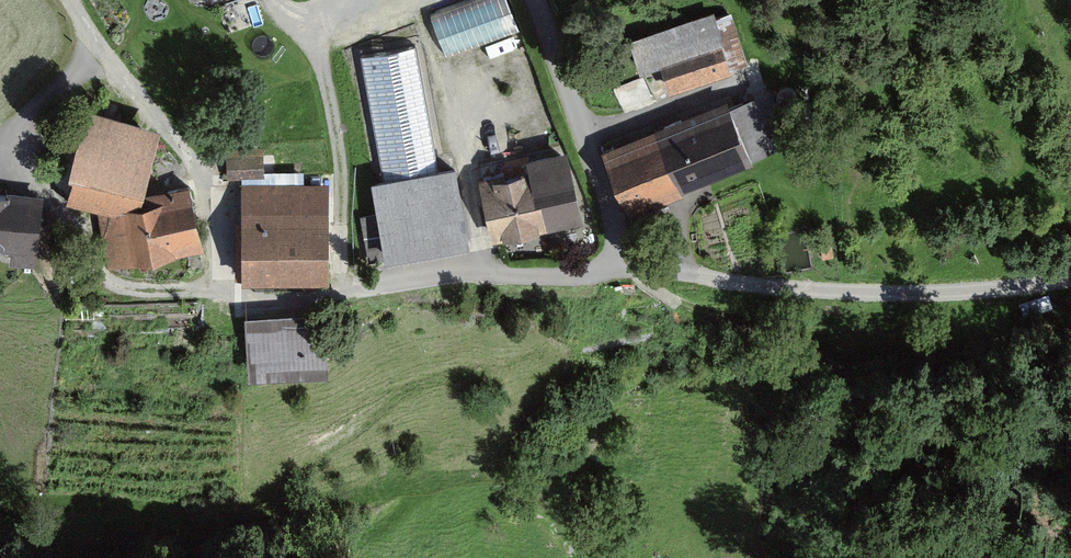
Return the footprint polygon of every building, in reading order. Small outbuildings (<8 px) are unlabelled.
[(524,27),(513,0),(467,0),(434,12),(451,55),(524,27)] [(720,15),(738,65),(749,61),(732,11),(720,15)] [(710,14),(627,43),(638,76),(657,69),(666,97),(731,75),(710,14)] [(415,52),(360,59),(377,185),(432,177),(415,52)] [(722,104),(600,156),(625,215),(789,144),(767,93),(725,111),(722,104)] [(158,121),(85,102),(64,191),(96,206),(112,265),(159,251),(201,243),(187,181),(144,192),(158,121)] [(522,173),(474,182),(485,240),(572,224),(559,154),(520,162),(522,173)] [(377,185),(360,188),(371,264),(457,251),(446,175),(432,177),(377,185)] [(320,192),(234,186),(228,284),(314,289),(320,192)] [(0,188),(0,240),(11,241),(10,258),(38,260),(43,191),(0,188)] [(309,320),(236,326),(239,373),(312,368),(309,320)]
